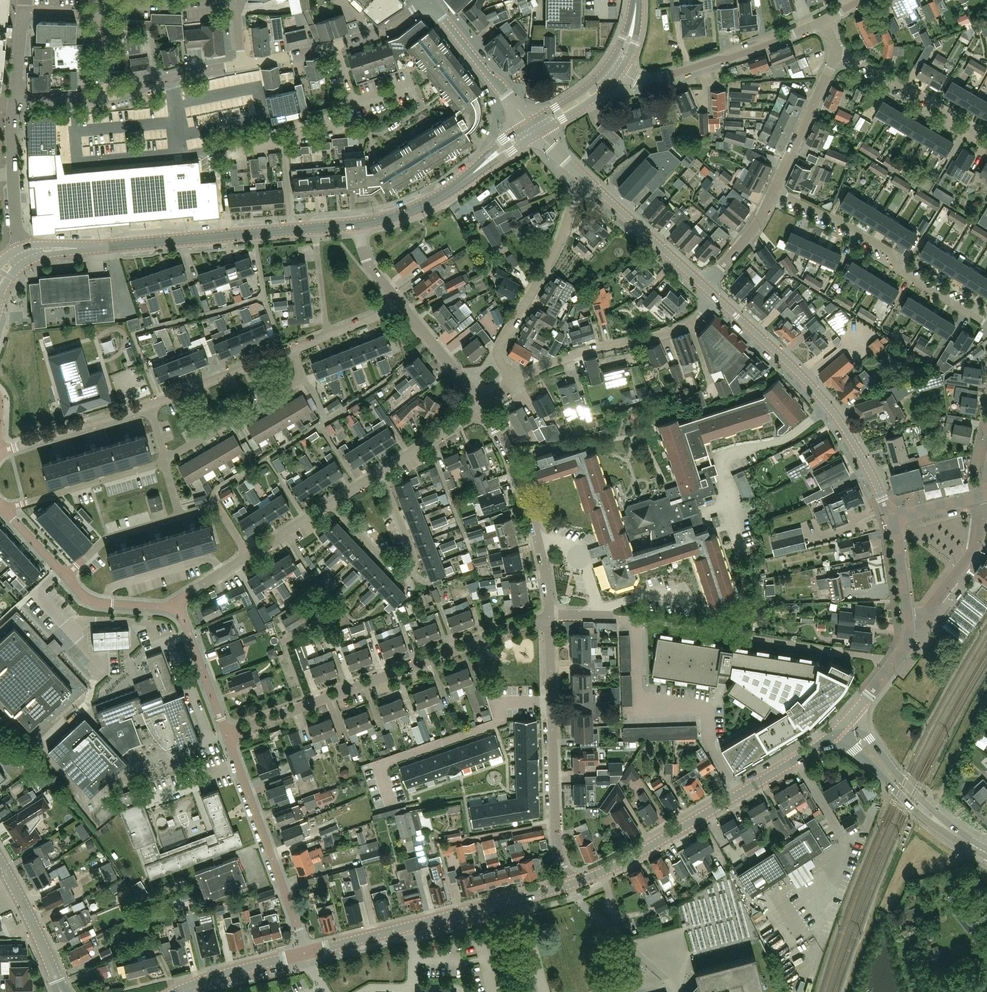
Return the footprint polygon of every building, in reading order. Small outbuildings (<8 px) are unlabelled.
[(1,90),(6,35),(12,35),(13,25),(7,24),(10,0),(0,0),(0,91),(1,90)] [(365,9),(364,9),(377,20),(403,3),(403,0),(356,0),(365,9)] [(456,12),(469,0),(445,0),(456,12)] [(482,11),(479,8),(484,0),(476,0),(475,3),(475,2),(464,12),(471,20),(482,11)] [(545,25),(545,26),(555,26),(580,26),(580,0),(545,0),(545,25)] [(682,5),(684,35),(706,33),(704,11),(701,12),(700,0),(694,0),(694,4),(682,5)] [(704,11),(713,11),(712,0),(700,0),(701,12),(704,11)] [(719,8),(718,8),(720,29),(740,28),(738,6),(734,7),(733,0),(718,0),(719,8)] [(796,8),(794,0),(772,0),(774,8),(781,6),(782,12),(784,11),(786,13),(789,12),(790,10),(796,8)] [(889,0),(896,15),(898,18),(904,15),(908,23),(914,20),(904,0),(890,0),(889,0)] [(914,20),(920,17),(916,10),(915,7),(921,4),(919,0),(904,0),(914,20)] [(935,0),(928,3),(935,16),(942,13),(937,3),(942,0),(935,0)] [(530,8),(527,1),(519,5),(522,12),(530,8)] [(742,31),(758,29),(757,15),(753,15),(751,1),(739,2),(742,31)] [(935,16),(928,3),(922,7),(929,20),(935,16)] [(482,11),(471,20),(479,29),(479,30),(490,20),(491,19),(493,24),(509,18),(506,9),(497,13),(495,10),(485,15),(482,11)] [(183,25),(182,24),(182,14),(151,13),(151,20),(140,20),(123,20),(124,30),(153,31),(153,24),(166,24),(183,25)] [(966,13),(958,18),(962,26),(970,21),(966,13)] [(343,14),(326,19),(332,35),(348,30),(343,14)] [(856,22),(861,33),(861,34),(862,37),(864,38),(868,46),(882,39),(885,44),(883,56),(892,57),(894,43),(887,29),(879,33),(876,26),(874,27),(869,16),(863,19),(863,17),(857,20),(858,21),(856,22)] [(893,33),(900,29),(894,16),(886,20),(893,33)] [(274,39),(284,38),(281,17),(271,18),(274,39)] [(481,90),(431,27),(429,28),(421,18),(398,36),(388,39),(394,57),(406,47),(455,109),(476,94),(481,90)] [(332,35),(326,19),(309,25),(316,41),(332,35)] [(37,23),(37,26),(36,39),(57,40),(57,22),(39,21),(39,22),(37,23)] [(66,22),(57,22),(57,40),(76,40),(77,22),(66,22)] [(205,55),(225,53),(222,23),(202,25),(202,28),(185,30),(186,47),(204,45),(205,55)] [(485,45),(490,52),(491,52),(497,60),(503,67),(507,68),(507,67),(520,57),(519,56),(524,51),(518,44),(526,37),(525,35),(527,34),(518,23),(512,28),(508,31),(507,30),(502,34),(501,32),(485,45)] [(170,41),(171,40),(184,37),(183,25),(166,24),(170,41)] [(544,36),(545,26),(545,25),(534,25),(532,38),(544,38),(544,36)] [(545,26),(544,36),(554,36),(555,26),(545,26)] [(260,27),(253,28),(254,35),(255,55),(270,54),(269,40),(271,40),(271,33),(268,34),(267,27),(260,27)] [(964,32),(962,35),(970,40),(978,27),(964,32)] [(289,47),(298,45),(308,43),(305,28),(285,32),(289,47)] [(129,54),(140,52),(139,40),(138,40),(138,37),(129,39),(128,35),(124,35),(125,42),(127,42),(129,54)] [(570,77),(570,60),(555,60),(555,36),(554,36),(544,36),(544,38),(544,44),(544,62),(544,77),(552,77),(552,78),(561,78),(561,77),(570,77)] [(398,70),(394,57),(388,39),(385,41),(385,43),(347,56),(357,84),(398,70)] [(171,40),(170,41),(161,43),(162,49),(165,64),(177,61),(175,53),(178,52),(176,47),(173,48),(171,40)] [(31,72),(50,71),(62,71),(77,70),(83,69),(82,44),(33,46),(34,64),(37,64),(37,68),(33,68),(33,69),(32,69),(31,69),(31,70),(31,71),(31,72)] [(527,61),(544,62),(544,44),(531,44),(531,51),(527,51),(527,61)] [(930,44),(927,46),(919,60),(924,63),(925,61),(926,62),(935,46),(932,44),(930,44)] [(780,49),(786,63),(789,62),(794,73),(801,70),(796,59),(791,45),(790,45),(790,46),(780,49)] [(783,64),(786,63),(780,49),(771,53),(770,53),(775,64),(771,66),(775,77),(787,74),(783,64)] [(916,77),(927,83),(936,69),(943,56),(939,54),(932,66),(925,62),(916,77)] [(768,74),(773,72),(766,55),(750,61),(754,73),(761,70),(761,72),(767,70),(768,74)] [(806,56),(797,60),(801,69),(810,65),(806,56)] [(943,56),(936,69),(927,83),(939,90),(947,75),(942,72),(945,66),(944,65),(947,59),(943,56)] [(132,75),(151,72),(149,61),(148,57),(130,59),(131,64),(130,64),(132,75)] [(317,79),(324,77),(320,57),(306,60),(307,65),(305,66),(310,88),(319,87),(317,79)] [(971,59),(967,66),(975,70),(979,63),(971,59)] [(975,70),(976,71),(983,75),(986,68),(979,63),(975,70)] [(278,67),(262,69),(265,88),(281,85),(278,67)] [(247,88),(260,87),(260,68),(246,69),(247,88)] [(62,71),(50,71),(31,72),(31,75),(31,88),(50,88),(77,87),(77,70),(62,71)] [(946,93),(957,100),(965,88),(953,81),(946,93)] [(302,114),(309,112),(301,82),(294,84),(295,85),(302,114)] [(968,83),(965,88),(957,100),(969,107),(976,95),(970,91),(973,86),(968,83)] [(742,91),(752,92),(758,93),(759,85),(743,84),(742,91)] [(779,95),(803,106),(807,97),(793,91),(794,89),(784,84),(779,95)] [(265,88),(272,121),(302,114),(295,85),(281,88),(281,85),(265,88)] [(844,91),(832,86),(824,103),(836,109),(844,91)] [(860,101),(864,90),(858,88),(853,99),(860,101)] [(692,113),(697,111),(688,90),(676,95),(682,111),(690,108),(692,113)] [(721,108),(726,108),(725,91),(712,91),(713,108),(714,108),(715,115),(722,115),(721,108)] [(738,100),(752,101),(752,92),(742,91),(739,91),(738,100)] [(477,96),(476,94),(455,109),(455,114),(370,165),(368,162),(369,162),(368,155),(344,157),(345,164),(347,190),(357,189),(358,196),(371,195),(383,188),(386,193),(472,141),(469,136),(470,134),(472,133),(473,132),(475,130),(476,129),(477,127),(478,125),(479,123),(480,121),(481,119),(478,119),(479,112),(482,112),(482,110),(482,108),(481,106),(481,105),(480,103),(480,101),(479,99),(478,97),(477,96)] [(784,108),(785,108),(799,115),(803,106),(779,95),(777,99),(778,99),(775,104),(784,108)] [(976,95),(969,107),(981,114),(986,103),(986,101),(976,95)] [(876,114),(888,121),(895,108),(883,101),(876,114)] [(771,112),(795,123),(799,115),(785,108),(784,108),(775,104),(773,109),(771,112)] [(630,129),(653,124),(649,107),(640,109),(640,108),(635,109),(635,110),(626,112),(630,129)] [(852,114),(839,108),(835,118),(848,124),(852,114)] [(900,127),(907,115),(895,108),(888,121),(900,127)] [(709,132),(708,112),(701,113),(701,133),(709,132)] [(770,116),(768,121),(777,125),(791,132),(795,123),(771,112),(769,116),(770,116)] [(853,128),(859,117),(860,115),(856,112),(850,126),(853,128)] [(57,153),(56,136),(56,115),(54,115),(54,117),(49,117),(49,115),(31,116),(31,117),(29,120),(27,120),(28,135),(29,135),(29,137),(29,138),(28,138),(28,153),(55,153),(57,153)] [(900,127),(911,134),(918,122),(907,115),(900,127)] [(861,128),(866,119),(861,116),(856,125),(861,128)] [(720,118),(709,118),(709,131),(716,131),(715,127),(720,127),(720,118)] [(611,148),(621,137),(605,121),(599,128),(602,132),(592,143),(593,143),(598,147),(588,158),(600,168),(606,162),(610,165),(619,155),(611,148)] [(744,122),(726,121),(725,128),(744,129),(744,122)] [(787,140),(791,132),(777,125),(768,121),(765,126),(763,130),(787,140)] [(923,141),(930,129),(918,122),(911,134),(923,141)] [(667,139),(669,149),(676,142),(674,123),(661,126),(664,140),(667,139)] [(830,131),(814,124),(806,142),(823,149),(830,131)] [(927,149),(932,152),(942,135),(930,129),(923,141),(930,145),(927,149)] [(783,149),(787,140),(763,130),(759,138),(768,143),(768,142),(783,149)] [(728,131),(725,139),(744,145),(752,147),(754,139),(746,136),(736,133),(728,131)] [(937,155),(939,150),(946,155),(954,142),(942,135),(932,152),(937,155)] [(348,137),(332,138),(332,141),(333,146),(337,146),(338,153),(344,152),(345,152),(344,145),(349,145),(348,137)] [(316,150),(331,149),(330,141),(314,143),(315,145),(311,145),(312,153),(316,153),(316,150)] [(872,147),(864,142),(860,149),(868,154),(872,147)] [(309,153),(309,146),(301,146),(301,148),(290,149),(290,157),(302,156),(302,154),(309,153)] [(881,152),(872,147),(868,154),(876,159),(881,152)] [(750,170),(766,178),(772,167),(765,163),(767,157),(752,149),(749,148),(745,154),(749,156),(748,159),(754,162),(750,170)] [(848,156),(829,148),(825,157),(845,165),(848,156)] [(669,149),(651,153),(619,187),(624,195),(632,199),(645,184),(654,191),(681,161),(669,149)] [(975,174),(975,173),(967,169),(975,155),(964,149),(956,162),(954,160),(947,172),(953,175),(960,164),(967,169),(960,181),(967,185),(968,184),(969,184),(975,174)] [(125,172),(124,167),(120,168),(119,168),(78,171),(75,172),(57,173),(56,156),(55,153),(28,153),(29,178),(29,179),(29,186),(31,186),(35,185),(37,214),(37,221),(38,224),(38,226),(40,229),(43,230),(46,229),(47,230),(55,229),(55,226),(129,220),(125,172)] [(276,153),(269,154),(270,166),(277,165),(276,153)] [(811,170),(797,163),(792,173),(800,177),(801,176),(815,182),(814,182),(818,184),(820,178),(828,182),(833,172),(822,167),(826,157),(820,155),(813,168),(811,170)] [(265,156),(258,157),(259,169),(266,168),(265,156)] [(891,168),(895,161),(887,156),(883,163),(891,168)] [(251,159),(253,173),(260,172),(258,158),(251,159)] [(208,213),(208,217),(219,216),(216,178),(215,178),(216,180),(201,181),(199,160),(199,161),(119,168),(120,168),(124,167),(125,172),(129,220),(129,224),(131,224),(130,220),(208,213)] [(876,173),(881,166),(873,161),(868,168),(876,173)] [(903,166),(895,161),(891,168),(899,173),(903,166)] [(969,184),(978,189),(982,182),(986,185),(986,162),(981,172),(977,170),(975,173),(975,174),(969,184)] [(241,210),(239,184),(237,163),(230,164),(232,185),(234,185),(235,193),(229,193),(230,211),(241,210)] [(293,195),(347,190),(345,164),(291,169),(293,195)] [(712,179),(717,173),(708,166),(703,172),(712,179)] [(889,171),(881,166),(876,173),(884,178),(889,171)] [(500,183),(495,186),(500,194),(512,186),(519,196),(526,191),(530,197),(540,191),(536,184),(533,185),(525,172),(524,172),(521,174),(517,169),(500,183)] [(720,175),(729,182),(733,177),(724,170),(720,175)] [(760,191),(766,178),(750,170),(744,180),(738,177),(734,186),(751,195),(754,188),(760,191)] [(906,177),(914,182),(918,175),(910,170),(906,177)] [(792,173),(787,184),(801,190),(802,188),(810,192),(813,186),(816,187),(818,184),(814,182),(815,182),(801,176),(800,177),(792,173)] [(891,182),(899,187),(904,180),(896,175),(891,182)] [(926,180),(918,175),(914,182),(922,187),(926,180)] [(708,179),(705,187),(711,189),(714,182),(708,179)] [(272,190),(273,207),(284,206),(283,189),(282,180),(277,181),(278,189),(272,190)] [(912,185),(904,180),(899,187),(907,192),(912,185)] [(260,183),(262,208),(273,207),(272,190),(265,190),(265,182),(260,183)] [(250,192),(252,209),(262,208),(260,183),(256,183),(257,191),(250,192)] [(239,184),(241,210),(252,209),(250,192),(244,192),(243,184),(239,184)] [(650,216),(653,219),(666,204),(660,199),(666,193),(658,186),(648,198),(652,201),(644,211),(646,212),(645,214),(649,217),(650,216)] [(719,200),(724,204),(742,219),(745,215),(746,216),(750,212),(749,212),(750,210),(741,202),(744,197),(733,188),(726,197),(724,195),(719,200)] [(919,189),(914,196),(922,201),(927,194),(919,189)] [(710,205),(715,196),(706,191),(701,200),(710,205)] [(853,211),(860,199),(849,192),(849,191),(841,204),(853,211)] [(927,194),(922,201),(938,210),(941,205),(941,203),(927,194)] [(503,210),(495,199),(484,207),(492,217),(503,210)] [(853,211),(864,219),(872,206),(860,199),(853,211)] [(675,222),(684,212),(677,206),(673,210),(666,204),(653,219),(657,222),(656,223),(660,227),(661,226),(662,227),(671,218),(675,222)] [(740,224),(739,223),(742,219),(724,204),(718,210),(712,205),(706,213),(721,225),(725,221),(734,229),(736,227),(737,228),(740,224)] [(698,222),(705,216),(696,205),(689,211),(698,222)] [(864,219),(875,226),(883,213),(872,206),(864,219)] [(979,222),(986,227),(986,208),(984,213),(979,222)] [(554,217),(555,214),(554,211),(551,210),(548,212),(547,211),(541,214),(538,209),(519,220),(526,232),(537,227),(537,228),(538,227),(539,229),(546,225),(545,223),(552,220),(551,219),(554,217)] [(947,217),(956,222),(960,215),(952,210),(947,217)] [(510,218),(507,211),(493,218),(496,224),(500,223),(504,231),(512,228),(508,219),(510,218)] [(676,240),(680,243),(693,229),(687,223),(691,218),(684,212),(675,222),(679,225),(670,234),(673,237),(672,238),(676,241),(676,240)] [(887,233),(895,220),(883,213),(875,226),(887,233)] [(960,215),(956,222),(964,227),(968,220),(960,215)] [(608,231),(602,226),(602,223),(603,223),(600,220),(599,221),(597,221),(591,216),(583,225),(585,226),(580,231),(590,240),(588,242),(593,247),(600,240),(608,231)] [(923,232),(929,222),(924,219),(918,228),(923,232)] [(887,233),(898,240),(906,227),(895,220),(887,233)] [(503,239),(492,221),(482,227),(493,245),(503,239)] [(979,236),(983,229),(975,224),(971,231),(979,236)] [(702,246),(696,252),(705,261),(713,253),(716,255),(721,249),(718,247),(713,242),(720,234),(725,239),(729,235),(720,226),(710,236),(702,246)] [(906,227),(898,240),(910,247),(918,234),(917,234),(906,227)] [(686,251),(687,250),(689,252),(698,242),(702,246),(710,236),(703,230),(699,234),(693,229),(680,243),(684,246),(683,247),(686,251)] [(983,229),(979,236),(986,241),(986,240),(986,232),(983,229)] [(786,245),(799,250),(805,238),(792,232),(786,245)] [(811,256),(817,243),(805,238),(799,250),(811,256)] [(588,259),(592,254),(579,241),(574,247),(583,255),(588,259)] [(920,253),(932,261),(940,248),(929,241),(928,241),(920,253)] [(811,256),(823,262),(829,249),(817,243),(811,256)] [(777,261),(765,245),(757,251),(768,267),(777,261)] [(403,275),(424,257),(426,256),(418,246),(409,253),(394,265),(403,275)] [(452,255),(448,247),(419,263),(424,270),(452,255)] [(943,268),(951,255),(940,248),(932,261),(943,268)] [(829,249),(823,262),(836,267),(842,254),(829,249)] [(788,255),(781,260),(792,276),(799,271),(788,255)] [(943,268),(955,275),(963,262),(951,255),(943,268)] [(236,262),(241,278),(254,273),(248,257),(248,258),(236,262)] [(850,284),(854,286),(865,269),(853,261),(845,273),(852,277),(849,281),(850,284)] [(243,283),(241,278),(236,262),(223,266),(229,282),(236,279),(238,285),(239,285),(239,284),(243,283)] [(307,275),(306,273),(305,263),(306,263),(305,262),(289,264),(290,277),(307,275)] [(641,290),(655,276),(640,262),(632,271),(628,267),(622,273),(636,286),(631,291),(637,297),(643,292),(641,290)] [(772,280),(782,268),(776,262),(766,274),(772,280)] [(955,275),(966,282),(974,269),(963,262),(955,275)] [(169,268),(175,284),(187,279),(182,263),(181,264),(169,268)] [(428,276),(413,288),(421,298),(433,288),(437,297),(442,294),(449,291),(445,284),(443,280),(441,277),(445,274),(445,270),(440,263),(431,268),(434,272),(428,276)] [(211,270),(216,286),(218,291),(222,290),(222,291),(231,288),(229,282),(223,266),(211,270)] [(751,280),(757,273),(750,266),(744,273),(731,286),(737,292),(736,293),(741,297),(742,296),(743,297),(755,283),(751,280)] [(671,267),(663,276),(677,288),(685,279),(671,267)] [(162,288),(175,284),(169,268),(157,272),(162,288)] [(503,296),(505,293),(513,298),(520,285),(506,277),(508,274),(497,268),(493,275),(502,280),(497,289),(498,290),(497,292),(498,294),(501,296),(503,296)] [(858,289),(862,283),(868,287),(876,275),(865,269),(854,286),(858,289)] [(966,282),(978,289),(986,276),(974,269),(966,282)] [(216,286),(211,270),(199,274),(198,274),(204,290),(216,286)] [(76,323),(114,320),(110,276),(89,278),(88,272),(39,276),(40,282),(29,283),(32,317),(32,324),(33,324),(33,327),(46,326),(45,307),(74,304),(76,323)] [(150,292),(162,288),(157,272),(144,276),(150,292)] [(456,287),(470,280),(466,273),(461,276),(461,275),(445,284),(449,291),(456,287)] [(804,280),(812,285),(816,278),(808,273),(804,280)] [(277,275),(278,283),(285,282),(284,274),(277,275)] [(278,283),(277,275),(270,275),(271,284),(278,283)] [(307,275),(290,277),(292,291),(308,289),(307,275)] [(551,280),(545,289),(558,297),(566,301),(575,285),(556,275),(552,281),(551,280)] [(887,283),(876,275),(868,287),(880,295),(887,283)] [(150,292),(144,276),(132,280),(137,297),(150,292)] [(978,289),(986,295),(986,277),(986,276),(978,289)] [(818,279),(816,278),(812,285),(820,290),(824,283),(818,279)] [(241,291),(249,288),(247,281),(243,283),(239,284),(239,285),(241,291)] [(197,287),(196,283),(189,286),(192,296),(199,293),(197,287)] [(899,290),(887,283),(880,295),(891,302),(899,290)] [(748,304),(755,311),(767,299),(767,297),(771,293),(763,285),(757,290),(759,292),(748,304)] [(172,290),(174,297),(183,294),(180,287),(172,290)] [(456,287),(449,291),(442,294),(446,302),(460,294),(456,287)] [(598,302),(593,303),(597,314),(603,312),(602,307),(605,306),(603,301),(608,299),(610,298),(608,291),(605,292),(603,287),(594,290),(598,302)] [(789,296),(794,291),(789,287),(784,292),(789,296)] [(243,298),(252,295),(249,288),(241,291),(243,298)] [(308,289),(292,291),(293,304),(310,302),(308,289)] [(540,299),(553,306),(559,310),(562,304),(556,300),(558,297),(545,289),(540,299)] [(641,297),(636,304),(639,306),(643,302),(650,309),(654,303),(670,318),(676,311),(678,312),(688,301),(680,294),(678,297),(670,290),(663,297),(654,289),(644,300),(641,297)] [(772,293),(771,293),(767,297),(767,299),(755,311),(763,318),(783,297),(776,289),(772,293)] [(794,291),(789,296),(785,300),(791,306),(796,300),(798,302),(803,298),(801,295),(796,289),(794,291)] [(216,299),(224,297),(222,291),(222,290),(218,291),(214,293),(216,299)] [(241,292),(234,294),(236,301),(243,299),(241,292)] [(834,299),(842,304),(847,297),(839,293),(834,299)] [(183,294),(174,297),(177,304),(185,301),(183,294)] [(155,296),(154,297),(147,299),(149,305),(158,303),(155,296)] [(902,308),(913,316),(921,304),(909,296),(902,308)] [(218,306),(227,303),(224,297),(216,299),(218,306)] [(850,309),(855,302),(847,297),(842,304),(850,309)] [(281,310),(288,309),(288,304),(287,300),(280,301),(281,310)] [(451,313),(455,309),(459,306),(461,304),(458,300),(452,305),(450,305),(447,308),(443,303),(433,311),(441,321),(451,313)] [(803,311),(802,311),(810,307),(805,300),(798,304),(798,305),(798,304),(792,310),(796,314),(797,314),(803,311)] [(288,325),(304,323),(303,316),(312,315),(312,314),(311,314),(310,302),(293,304),(288,304),(288,309),(288,310),(294,310),(295,317),(287,318),(288,325)] [(160,309),(158,303),(149,305),(152,312),(160,309)] [(913,316),(925,323),(932,311),(921,304),(913,316)] [(455,309),(451,313),(441,321),(449,331),(453,327),(458,333),(474,319),(470,314),(467,316),(459,306),(455,309)] [(782,336),(793,323),(791,321),(797,315),(797,314),(792,310),(788,306),(782,313),(786,317),(775,329),(782,336)] [(242,317),(250,313),(247,307),(239,310),(242,317)] [(495,324),(496,324),(504,321),(504,320),(498,307),(490,311),(493,317),(495,324)] [(814,313),(810,307),(802,311),(803,311),(807,318),(814,313)] [(857,313),(865,318),(869,311),(862,307),(857,313)] [(532,313),(526,322),(539,330),(541,326),(548,330),(555,318),(538,308),(534,314),(532,313)] [(552,308),(549,314),(554,317),(557,311),(552,308)] [(835,314),(827,320),(841,336),(848,329),(844,325),(851,320),(841,308),(835,314)] [(865,318),(873,323),(877,316),(869,311),(865,318)] [(925,323),(936,330),(944,318),(932,311),(925,323)] [(244,323),(252,320),(250,313),(242,317),(244,323)] [(250,327),(256,342),(268,338),(269,338),(265,328),(272,326),(267,313),(260,315),(263,322),(250,327)] [(797,315),(791,321),(793,323),(782,336),(790,344),(802,332),(795,325),(801,318),(797,315)] [(815,316),(807,324),(811,329),(819,321),(815,316)] [(129,330),(141,326),(138,317),(127,320),(129,330)] [(217,326),(225,323),(223,317),(214,320),(217,326)] [(578,320),(579,326),(584,340),(594,337),(590,323),(588,317),(578,320)] [(751,358),(750,358),(742,349),(744,347),(714,318),(697,336),(709,370),(721,366),(728,382),(739,371),(743,367),(742,367),(751,358)] [(955,325),(944,318),(936,330),(948,337),(955,325)] [(579,326),(575,327),(573,321),(567,323),(569,329),(573,343),(584,340),(579,326)] [(819,321),(811,329),(814,332),(805,340),(817,354),(829,344),(820,335),(826,329),(819,321)] [(537,333),(539,330),(526,322),(521,332),(522,333),(518,340),(530,346),(530,345),(534,339),(543,345),(546,339),(537,333)] [(224,331),(223,331),(228,329),(225,323),(217,326),(220,333),(224,331)] [(651,333),(650,323),(635,324),(636,334),(651,333)] [(238,332),(244,347),(256,342),(250,327),(238,332)] [(891,334),(899,339),(903,332),(895,327),(891,334)] [(485,348),(483,345),(491,339),(482,328),(469,338),(471,341),(462,348),(471,359),(472,358),(474,360),(479,356),(477,354),(485,348)] [(223,331),(224,331),(226,336),(232,352),(244,347),(238,332),(231,334),(229,329),(228,329),(223,331)] [(967,350),(975,337),(963,330),(955,342),(951,339),(940,357),(946,361),(951,352),(956,355),(961,347),(967,350)] [(181,341),(189,337),(186,331),(179,334),(178,334),(181,341)] [(907,344),(911,337),(903,332),(899,339),(907,344)] [(689,333),(672,339),(677,353),(694,347),(689,333)] [(392,350),(391,349),(385,334),(373,339),(379,355),(392,350)] [(839,335),(833,341),(839,347),(842,339),(839,335)] [(212,338),(206,340),(208,344),(212,354),(217,352),(219,357),(220,357),(232,352),(226,336),(213,341),(212,338)] [(877,353),(887,345),(879,336),(870,345),(877,353)] [(189,337),(181,341),(183,347),(192,344),(189,337)] [(367,359),(379,355),(373,339),(361,344),(367,359)] [(156,350),(165,347),(162,340),(154,344),(156,350)] [(539,351),(542,346),(533,341),(530,345),(539,351)] [(525,364),(530,355),(532,352),(531,352),(515,342),(508,355),(525,364)] [(914,349),(922,353),(926,347),(918,342),(914,349)] [(653,366),(667,360),(659,343),(646,349),(653,366)] [(355,364),(367,359),(361,344),(348,349),(355,364)] [(81,346),(48,356),(60,398),(59,398),(63,413),(77,408),(78,410),(87,407),(87,406),(110,399),(101,370),(89,374),(81,346)] [(132,346),(126,348),(129,355),(134,353),(132,346)] [(196,366),(198,365),(208,362),(202,346),(190,351),(196,366)] [(165,347),(156,350),(159,357),(167,354),(165,347)] [(694,347),(677,353),(684,374),(691,372),(690,367),(693,366),(691,360),(698,357),(694,347)] [(929,358),(934,351),(926,347),(922,353),(929,358)] [(539,360),(543,354),(533,348),(531,352),(532,352),(530,355),(539,360)] [(336,354),(342,369),(355,364),(348,349),(336,354)] [(177,355),(183,371),(196,366),(190,351),(177,355)] [(857,375),(852,379),(846,372),(855,365),(844,352),(819,373),(821,374),(820,376),(827,384),(829,384),(830,386),(833,383),(839,390),(838,391),(842,395),(842,397),(844,400),(845,399),(846,401),(854,395),(855,396),(861,391),(866,386),(857,375)] [(631,353),(620,356),(622,361),(633,358),(631,353)] [(335,372),(342,369),(336,354),(324,358),(332,380),(336,378),(338,378),(335,372)] [(768,367),(754,354),(750,358),(751,358),(742,367),(743,367),(739,371),(742,374),(745,370),(754,378),(760,375),(768,367)] [(165,360),(171,376),(183,371),(177,355),(165,360)] [(145,370),(145,356),(135,356),(134,370),(145,370)] [(413,378),(426,367),(418,357),(417,356),(404,367),(413,378)] [(629,374),(627,364),(600,370),(597,357),(584,360),(586,369),(585,370),(588,383),(603,380),(629,374)] [(331,387),(338,384),(336,378),(332,380),(324,358),(312,363),(311,363),(318,379),(325,376),(327,382),(329,381),(331,387)] [(387,365),(385,359),(378,362),(380,368),(387,365)] [(159,381),(167,378),(171,376),(165,360),(153,365),(159,381)] [(675,382),(683,379),(678,363),(669,366),(675,382)] [(390,371),(387,365),(380,368),(383,373),(390,371)] [(955,373),(953,383),(963,385),(969,386),(970,380),(981,382),(983,369),(966,366),(964,374),(955,373)] [(426,367),(413,378),(409,381),(411,384),(410,384),(412,386),(416,382),(421,388),(434,377),(426,367)] [(360,369),(353,372),(356,377),(363,374),(360,369)] [(365,380),(363,374),(356,377),(358,383),(365,380)] [(400,382),(406,388),(410,384),(411,384),(409,381),(406,377),(400,382)] [(721,397),(730,393),(724,378),(715,382),(721,397)] [(694,459),(708,454),(704,441),(709,439),(709,438),(724,433),(724,435),(736,431),(735,429),(750,425),(750,426),(762,422),(762,421),(769,418),(767,411),(773,409),(784,422),(777,428),(777,432),(782,432),(788,426),(790,423),(791,424),(805,412),(800,406),(801,405),(793,396),(792,397),(781,385),(783,384),(779,380),(778,379),(763,392),(765,394),(762,397),(678,424),(677,419),(657,425),(659,431),(661,431),(663,438),(662,438),(664,444),(665,444),(667,451),(666,451),(668,458),(669,457),(672,464),(670,464),(672,471),(674,470),(678,485),(679,485),(681,491),(702,485),(701,482),(706,480),(707,483),(712,481),(709,474),(713,473),(716,480),(716,479),(712,465),(697,470),(694,459)] [(860,417),(861,416),(865,420),(877,416),(878,410),(885,408),(892,420),(904,413),(897,401),(919,387),(915,380),(891,388),(892,393),(886,397),(885,395),(856,405),(860,417)] [(395,386),(398,389),(400,393),(406,388),(400,382),(395,386)] [(581,408),(580,404),(581,403),(575,382),(559,388),(564,405),(560,407),(559,405),(567,421),(568,421),(566,417),(576,412),(578,416),(579,415),(583,414),(587,428),(594,426),(588,405),(581,408)] [(341,390),(338,384),(331,387),(334,393),(341,390)] [(976,412),(978,397),(967,396),(968,388),(957,386),(955,400),(962,401),(961,410),(976,412)] [(696,409),(705,405),(700,390),(690,394),(696,409)] [(539,395),(536,399),(532,401),(540,416),(547,412),(550,418),(557,414),(554,409),(555,408),(546,393),(543,395),(539,395)] [(298,419),(300,418),(309,413),(313,419),(317,417),(313,410),(312,410),(303,394),(288,403),(298,419)] [(381,419),(387,415),(380,404),(379,404),(373,395),(366,399),(370,405),(372,404),(375,407),(374,408),(381,419)] [(410,402),(398,415),(405,422),(417,409),(419,410),(431,418),(440,404),(428,396),(424,402),(417,398),(410,402)] [(330,412),(342,404),(338,398),(326,406),(330,412)] [(351,408),(357,414),(363,408),(357,402),(351,408)] [(284,427),(286,426),(295,421),(299,427),(304,425),(300,418),(298,419),(288,403),(274,411),(284,427)] [(589,407),(591,413),(602,410),(600,403),(589,407)] [(533,430),(539,427),(532,415),(527,418),(521,407),(508,414),(519,434),(532,427),(533,430)] [(284,427),(274,411),(261,419),(270,435),(273,434),(282,429),(285,435),(290,433),(286,426),(284,427)] [(639,425),(641,415),(632,412),(629,422),(639,425)] [(970,441),(973,427),(961,424),(963,417),(948,413),(945,428),(954,430),(952,437),(970,441)] [(270,435),(261,419),(247,426),(257,443),(268,437),(272,443),(276,441),(273,434),(270,435)] [(333,422),(336,429),(342,427),(339,420),(333,422)] [(372,427),(374,429),(385,446),(396,439),(383,420),(379,422),(372,427)] [(331,421),(326,424),(331,434),(337,431),(331,421)] [(355,423),(374,453),(385,446),(374,429),(366,434),(358,421),(355,423)] [(363,460),(374,453),(355,423),(353,425),(360,437),(357,438),(361,444),(355,447),(363,460)] [(548,425),(540,429),(547,441),(560,439),(559,431),(551,432),(548,425)] [(310,443),(320,436),(316,430),(306,437),(310,443)] [(542,433),(535,434),(536,442),(544,441),(542,433)] [(111,444),(117,465),(151,455),(145,434),(111,444)] [(229,460),(231,458),(240,453),(244,460),(248,457),(244,450),(243,451),(234,434),(219,443),(229,460)] [(906,465),(919,462),(917,456),(909,458),(903,435),(887,439),(890,450),(892,450),(893,454),(891,455),(893,462),(905,459),(906,465)] [(807,460),(786,471),(791,480),(808,471),(807,469),(826,458),(825,456),(835,450),(827,437),(817,443),(816,441),(811,444),(812,446),(806,449),(802,452),(807,460)] [(247,440),(243,442),(246,451),(251,449),(247,440)] [(229,460),(219,443),(205,451),(215,468),(217,466),(226,461),(230,468),(235,465),(231,458),(229,460)] [(117,465),(111,444),(76,454),(82,475),(117,465)] [(363,460),(355,447),(350,451),(345,444),(340,447),(353,466),(363,460)] [(486,461),(483,453),(486,452),(483,446),(467,453),(473,466),(470,467),(481,493),(491,489),(484,472),(483,473),(479,464),(486,461)] [(710,535),(707,529),(705,529),(697,505),(704,503),(702,497),(715,493),(712,481),(707,483),(706,480),(701,482),(702,485),(681,491),(679,485),(678,485),(665,489),(667,496),(653,500),(650,498),(627,505),(626,509),(627,514),(620,516),(610,483),(605,484),(595,451),(587,454),(585,447),(554,457),(552,452),(536,457),(538,463),(539,463),(540,466),(535,468),(538,479),(573,468),(575,474),(574,475),(584,509),(588,507),(595,528),(599,541),(602,540),(604,544),(594,547),(596,556),(597,556),(607,553),(607,555),(604,556),(601,559),(610,586),(616,589),(633,584),(636,578),(633,570),(693,551),(695,557),(694,557),(708,602),(711,601),(713,607),(721,604),(721,602),(723,601),(724,598),(735,595),(715,533),(710,535)] [(201,476),(204,474),(213,469),(217,476),(221,473),(217,466),(215,468),(205,451),(192,459),(201,476)] [(782,456),(779,451),(774,454),(776,459),(782,456)] [(324,467),(332,480),(343,473),(330,453),(326,456),(330,463),(324,467)] [(463,455),(459,457),(457,453),(443,458),(448,469),(458,465),(461,472),(469,469),(463,455)] [(634,453),(626,460),(633,467),(640,461),(634,453)] [(930,453),(917,456),(919,462),(919,464),(920,466),(937,462),(937,459),(931,460),(930,453)] [(82,475),(76,454),(42,464),(48,485),(82,475)] [(321,486),(332,480),(324,467),(319,470),(316,465),(313,467),(305,455),(302,457),(310,469),(313,474),(321,486)] [(926,490),(933,489),(963,482),(963,483),(964,483),(960,467),(958,456),(937,462),(920,466),(925,487),(926,490)] [(280,473),(286,469),(278,457),(272,461),(280,473)] [(307,470),(310,469),(302,457),(299,458),(307,470)] [(850,474),(841,457),(813,471),(822,488),(850,474)] [(201,476),(192,459),(179,466),(188,483),(199,477),(203,484),(208,481),(204,474),(201,476)] [(905,459),(893,462),(895,468),(906,465),(905,459)] [(906,465),(895,468),(896,472),(907,470),(906,467),(907,467),(919,464),(919,462),(906,465)] [(925,487),(920,466),(919,464),(907,467),(906,467),(907,470),(896,472),(891,473),(896,490),(897,490),(898,494),(925,487)] [(743,470),(732,475),(735,481),(746,476),(743,470)] [(303,481),(311,493),(321,486),(313,474),(303,481)] [(300,500),(311,493),(303,481),(297,484),(292,477),(287,480),(300,500)] [(395,485),(399,497),(413,491),(411,485),(419,482),(417,477),(395,485)] [(450,489),(456,486),(452,477),(446,479),(450,489)] [(840,492),(841,492),(822,500),(833,527),(848,521),(842,507),(846,505),(847,508),(863,501),(857,485),(840,492)] [(257,503),(261,501),(252,487),(249,490),(257,503)] [(271,501),(279,513),(290,506),(277,487),(272,490),(277,497),(271,501)] [(230,488),(219,495),(222,501),(234,494),(230,488)] [(820,489),(803,498),(806,503),(815,499),(816,500),(823,496),(820,489)] [(254,505),(257,503),(249,490),(245,492),(243,493),(248,500),(250,499),(254,505)] [(418,503),(413,491),(399,497),(404,508),(418,503)] [(503,497),(501,492),(491,496),(489,491),(471,498),(473,504),(480,501),(484,513),(506,506),(505,504),(507,503),(505,496),(503,497)] [(422,497),(423,500),(423,501),(438,495),(437,492),(422,497)] [(152,510),(162,507),(159,495),(148,498),(152,510)] [(418,503),(404,508),(409,520),(422,515),(420,510),(426,508),(425,504),(439,499),(438,495),(423,501),(423,500),(418,503)] [(55,501),(37,517),(47,527),(66,510),(63,506),(61,508),(55,501)] [(268,520),(279,513),(271,501),(260,507),(268,520)] [(82,507),(78,510),(89,523),(93,519),(82,507)] [(257,527),(268,520),(260,507),(250,514),(257,527)] [(66,510),(47,527),(56,537),(73,521),(67,514),(69,513),(66,510)] [(247,533),(257,527),(250,514),(244,518),(239,511),(234,514),(247,533)] [(413,532),(427,527),(422,515),(409,520),(413,532)] [(445,516),(438,519),(441,525),(447,522),(445,516)] [(510,518),(495,522),(497,529),(483,533),(485,538),(498,534),(513,530),(510,518)] [(431,521),(434,528),(441,525),(438,519),(431,521)] [(73,521),(56,537),(66,548),(84,530),(81,526),(80,528),(73,521)] [(334,541),(345,531),(336,522),(319,538),(323,542),(329,536),(334,541)] [(201,545),(215,541),(216,544),(210,523),(176,533),(182,554),(181,551),(195,547),(196,550),(202,548),(201,545)] [(432,539),(427,527),(413,532),(418,545),(432,539)] [(0,530),(0,545),(9,537),(1,528),(0,530)] [(796,529),(770,536),(774,553),(800,547),(796,529)] [(84,530),(66,548),(74,557),(92,542),(85,534),(87,533),(84,530)] [(470,542),(485,538),(483,533),(482,530),(468,534),(470,542)] [(517,542),(513,530),(498,534),(485,538),(486,544),(500,540),(502,547),(517,542)] [(345,531),(334,541),(338,546),(334,549),(336,551),(325,562),(327,565),(353,540),(345,531)] [(162,560),(167,558),(167,555),(181,551),(182,554),(176,533),(141,543),(148,564),(147,561),(161,557),(162,560)] [(0,545),(0,553),(4,557),(17,545),(9,537),(0,545)] [(854,557),(872,553),(869,540),(853,544),(852,538),(838,542),(840,551),(852,548),(854,557)] [(422,556),(436,551),(432,539),(418,545),(422,556)] [(351,560),(362,550),(353,540),(327,565),(330,568),(341,558),(343,560),(348,556),(351,560)] [(454,540),(447,542),(450,549),(456,546),(454,540)] [(443,551),(450,549),(447,542),(440,545),(443,551)] [(113,574),(114,574),(113,571),(127,567),(128,570),(133,568),(132,565),(146,561),(147,564),(148,564),(141,543),(116,551),(107,554),(113,574)] [(25,553),(17,545),(4,557),(11,565),(10,567),(25,553)] [(478,557),(488,554),(486,547),(476,549),(478,557)] [(360,569),(371,559),(362,550),(351,560),(360,569)] [(440,562),(436,551),(422,556),(427,567),(440,562)] [(461,555),(464,563),(465,563),(468,570),(474,568),(471,560),(472,560),(468,552),(461,555)] [(506,569),(522,566),(519,552),(512,553),(512,554),(503,555),(503,556),(491,559),(492,565),(505,562),(506,569)] [(25,553),(10,567),(17,575),(15,577),(16,577),(32,562),(25,553)] [(279,560),(286,572),(292,569),(297,576),(301,573),(302,573),(289,554),(279,560)] [(313,562),(308,554),(304,557),(309,564),(313,562)] [(485,556),(473,559),(475,566),(487,563),(485,556)] [(369,578),(379,568),(371,559),(360,569),(369,578)] [(286,572),(279,560),(269,567),(287,596),(290,594),(283,582),(284,581),(281,576),(286,572)] [(980,576),(983,578),(986,581),(986,560),(984,564),(982,563),(975,572),(980,576)] [(32,562),(16,577),(19,581),(24,586),(32,579),(40,571),(32,562)] [(440,562),(427,567),(431,579),(453,571),(451,566),(443,569),(440,562)] [(846,585),(852,584),(853,587),(860,586),(871,584),(875,583),(873,574),(870,574),(868,566),(861,567),(860,566),(856,567),(857,568),(849,569),(849,570),(838,572),(839,575),(828,578),(832,599),(843,597),(841,586),(846,585)] [(287,596),(269,567),(258,573),(266,585),(271,582),(275,587),(276,586),(284,598),(287,596)] [(370,589),(359,599),(362,602),(374,591),(377,587),(388,577),(379,568),(369,578),(373,582),(368,587),(370,589)] [(306,570),(302,573),(301,573),(304,578),(309,575),(306,570)] [(353,581),(359,575),(353,570),(348,575),(353,581)] [(266,585),(258,573),(248,580),(260,599),(264,596),(260,589),(266,585)] [(324,584),(331,577),(328,573),(320,580),(324,584)] [(353,581),(348,575),(342,581),(347,586),(353,581)] [(388,577),(377,587),(386,596),(397,586),(388,577)] [(501,582),(502,588),(503,594),(512,592),(526,590),(524,579),(525,579),(525,578),(501,582)] [(480,590),(497,587),(495,579),(479,581),(480,590)] [(397,586),(386,596),(391,601),(385,607),(388,611),(397,606),(395,605),(406,595),(397,586)] [(240,597),(245,594),(241,587),(236,589),(225,594),(229,602),(240,597)] [(526,590),(512,592),(513,599),(504,600),(505,606),(529,602),(528,602),(526,590)] [(376,594),(374,591),(362,602),(365,605),(376,594)] [(218,604),(223,601),(221,597),(200,606),(207,620),(222,613),(218,604)] [(315,619),(313,615),(321,610),(315,599),(282,620),(289,630),(296,626),(299,630),(315,619)] [(458,613),(463,627),(474,623),(475,624),(467,601),(461,603),(464,611),(458,613)] [(486,617),(494,615),(490,602),(482,604),(486,617)] [(404,618),(410,615),(405,603),(398,606),(404,618)] [(838,623),(854,625),(854,620),(873,622),(875,607),(855,604),(854,613),(840,611),(839,613),(838,623)] [(271,617),(264,605),(257,609),(265,621),(271,617)] [(452,631),(463,627),(458,613),(452,615),(449,607),(444,609),(452,632),(453,632),(452,631)] [(390,611),(394,623),(402,620),(398,608),(390,611)] [(0,626),(0,706),(5,712),(1,717),(9,726),(14,721),(30,740),(63,710),(72,702),(87,687),(57,654),(59,652),(62,648),(54,639),(50,642),(48,644),(17,611),(1,626),(0,626)] [(430,624),(424,626),(429,639),(440,635),(441,636),(433,613),(427,616),(430,624)] [(329,618),(323,622),(326,627),(333,623),(329,618)] [(232,619),(218,624),(219,626),(210,629),(213,637),(211,638),(212,641),(214,641),(215,642),(229,637),(230,639),(238,636),(232,619)] [(369,631),(375,629),(371,619),(365,621),(369,631)] [(418,643),(429,639),(424,626),(418,628),(415,620),(410,622),(418,644),(419,644),(418,643)] [(853,630),(854,625),(838,623),(837,636),(851,637),(850,646),(870,648),(872,632),(853,630)] [(390,638),(395,652),(406,648),(406,649),(407,649),(399,626),(387,630),(390,638)] [(572,641),(572,647),(590,647),(597,646),(597,633),(594,633),(593,626),(579,627),(579,634),(572,634),(572,635),(570,635),(570,641),(572,641)] [(92,630),(94,649),(130,646),(129,628),(92,630)] [(338,631),(331,634),(335,646),(342,644),(338,631)] [(384,656),(395,652),(390,638),(384,641),(381,633),(376,635),(384,657),(385,657),(384,656)] [(245,646),(257,642),(254,634),(242,638),(245,646)] [(846,683),(847,681),(853,670),(852,670),(847,681),(843,679),(848,670),(830,661),(825,671),(818,667),(819,662),(732,648),(732,652),(722,650),(723,647),(657,636),(652,674),(717,685),(718,677),(734,680),(727,690),(764,715),(770,706),(779,713),(721,748),(732,767),(741,762),(743,764),(752,758),(750,756),(758,751),(760,754),(769,748),(768,746),(776,741),(777,743),(786,738),(785,735),(793,731),(794,733),(803,728),(802,725),(808,720),(810,722),(817,715),(815,713),(822,706),(824,708),(825,707),(823,705),(830,699),(832,701),(833,699),(839,693),(840,692),(842,690),(844,688),(845,686),(846,683)] [(229,643),(233,652),(219,658),(224,670),(239,664),(236,657),(245,653),(239,639),(229,643)] [(359,641),(353,643),(361,665),(372,661),(372,662),(373,662),(365,639),(359,641)] [(361,665),(356,651),(353,643),(342,647),(350,670),(350,669),(361,665)] [(300,659),(305,656),(301,645),(295,647),(300,659)] [(590,659),(590,647),(572,647),(572,653),(570,653),(571,659),(573,659),(573,660),(580,660),(580,666),(594,666),(594,659),(590,659)] [(319,656),(327,677),(338,673),(338,674),(339,674),(330,651),(325,653),(325,654),(319,656)] [(184,692),(178,695),(162,652),(147,657),(154,676),(144,680),(145,682),(140,684),(135,686),(134,683),(134,684),(136,690),(129,692),(98,704),(92,706),(94,712),(97,711),(102,723),(103,723),(104,725),(103,725),(97,730),(85,716),(48,750),(90,796),(127,762),(121,756),(130,748),(141,744),(131,717),(120,721),(119,717),(141,709),(145,720),(145,721),(148,728),(153,735),(159,743),(165,748),(178,744),(179,746),(198,739),(181,694),(184,693),(184,692)] [(316,681),(327,677),(319,656),(313,658),(307,660),(316,682),(316,681)] [(591,686),(591,673),(600,673),(599,671),(605,671),(605,665),(594,666),(580,666),(580,674),(573,674),(571,674),(571,681),(573,681),(573,687),(591,686)] [(456,672),(461,685),(467,683),(470,691),(476,689),(468,667),(467,667),(467,668),(456,672)] [(235,691),(256,683),(251,670),(230,677),(231,679),(228,681),(231,690),(235,688),(235,691)] [(455,687),(461,685),(456,672),(445,676),(445,675),(445,676),(453,697),(458,695),(455,687)] [(264,691),(274,688),(270,676),(260,680),(264,691)] [(484,683),(484,691),(500,691),(501,683),(484,683)] [(424,690),(429,703),(435,701),(438,709),(443,707),(435,685),(435,686),(424,690)] [(581,699),(581,706),(595,706),(595,694),(591,694),(591,686),(573,687),(573,693),(571,693),(572,699),(574,699),(574,700),(581,699)] [(423,706),(429,703),(424,690),(413,694),(413,693),(412,694),(421,716),(426,714),(423,706)] [(390,702),(395,716),(401,714),(404,722),(409,720),(401,698),(400,698),(401,698),(390,702)] [(389,718),(395,716),(390,702),(379,706),(378,706),(386,728),(392,726),(389,718)] [(595,706),(581,706),(581,713),(574,714),(572,714),(572,721),(574,721),(574,727),(592,726),(592,719),(595,719),(601,714),(600,706),(595,706)] [(356,715),(361,729),(367,727),(370,734),(375,732),(367,711),(366,711),(356,715)] [(355,731),(361,729),(356,715),(345,719),(344,719),(352,741),(358,739),(355,731)] [(333,742),(339,740),(331,718),(330,718),(319,722),(324,736),(330,734),(333,742)] [(515,720),(515,735),(537,734),(536,719),(515,720)] [(319,738),(324,736),(319,722),(309,726),(308,726),(316,748),(321,746),(319,738)] [(420,730),(418,725),(411,727),(417,743),(424,741),(420,730)] [(592,733),(592,726),(574,727),(574,733),(572,732),(573,739),(575,739),(580,739),(580,746),(597,746),(596,733),(592,733)] [(420,730),(424,741),(430,738),(426,727),(420,730)] [(280,729),(269,733),(270,737),(282,733),(280,729)] [(387,748),(395,745),(389,731),(382,734),(387,748)] [(481,739),(488,759),(502,754),(495,734),(481,739)] [(536,735),(515,735),(515,750),(538,749),(538,748),(537,748),(536,735)] [(488,759),(481,739),(468,743),(475,764),(488,759)] [(343,755),(350,753),(346,742),(339,744),(343,755)] [(347,745),(352,757),(359,754),(354,743),(347,745)] [(475,764),(468,743),(454,748),(461,769),(462,769),(462,768),(475,764)] [(305,749),(309,757),(315,755),(311,746),(305,749)] [(454,748),(440,753),(448,774),(461,769),(454,748)] [(257,763),(262,778),(280,772),(274,757),(272,758),(269,749),(256,754),(259,762),(257,763)] [(303,749),(289,754),(296,773),(310,767),(303,749)] [(538,749),(515,750),(516,764),(538,764),(538,749)] [(584,764),(598,764),(597,751),(583,751),(583,755),(573,756),(574,771),(584,770),(584,764)] [(447,774),(448,774),(440,753),(427,758),(434,778),(447,773),(447,774)] [(702,784),(697,778),(714,767),(707,756),(696,764),(697,766),(679,778),(684,785),(684,786),(687,792),(689,791),(694,798),(705,791),(700,785),(702,784)] [(413,762),(420,783),(434,778),(427,758),(413,762)] [(406,788),(420,783),(413,762),(399,767),(406,788)] [(622,775),(621,762),(608,763),(609,775),(622,775)] [(538,764),(516,764),(516,779),(538,778),(537,764),(538,764)] [(313,776),(310,768),(300,771),(303,780),(313,776)] [(621,775),(626,782),(638,775),(634,768),(621,775)] [(597,784),(611,784),(610,775),(596,775),(597,784)] [(269,801),(271,801),(271,802),(278,799),(279,805),(289,801),(287,796),(285,788),(294,785),(292,777),(282,781),(283,784),(266,789),(268,795),(267,795),(267,796),(268,801),(269,801)] [(538,778),(516,779),(516,793),(516,794),(517,797),(517,798),(525,796),(526,799),(538,797),(538,793),(538,778)] [(654,789),(663,784),(659,778),(650,783),(654,789)] [(834,784),(843,800),(854,793),(845,778),(834,784)] [(785,788),(795,806),(805,800),(811,809),(816,805),(811,796),(806,799),(796,781),(785,788)] [(986,781),(978,790),(974,786),(964,796),(976,809),(986,800),(986,801),(986,782),(986,781)] [(603,802),(599,807),(607,813),(611,807),(616,800),(617,801),(625,796),(625,795),(617,782),(609,794),(603,802)] [(593,783),(574,783),(574,794),(573,794),(573,799),(574,799),(574,801),(577,801),(577,808),(585,807),(585,801),(586,801),(586,800),(589,800),(588,788),(593,788),(593,783)] [(668,811),(679,804),(670,790),(670,791),(665,784),(655,791),(659,798),(659,797),(668,811)] [(823,791),(832,806),(843,800),(834,784),(823,791)] [(292,789),(296,800),(306,796),(302,786),(292,789)] [(784,813),(795,806),(785,788),(773,794),(781,806),(784,812),(779,815),(790,833),(795,830),(784,813)] [(863,804),(868,801),(861,788),(856,792),(863,804)] [(238,830),(237,830),(236,828),(233,830),(218,789),(202,795),(216,833),(160,854),(155,840),(157,840),(143,801),(141,801),(137,789),(133,791),(132,790),(117,795),(122,809),(119,810),(134,848),(139,846),(146,864),(145,864),(150,879),(212,856),(220,853),(243,844),(238,830)] [(330,789),(320,793),(320,791),(303,798),(305,805),(316,801),(318,805),(334,799),(330,789)] [(19,801),(22,806),(32,799),(27,792),(18,798),(19,801)] [(644,805),(638,809),(646,823),(657,816),(649,802),(643,792),(638,795),(644,805)] [(13,799),(9,794),(0,800),(0,816),(10,810),(6,803),(13,799)] [(517,798),(512,799),(515,820),(528,818),(525,796),(517,798),(517,797),(517,798)] [(525,796),(528,818),(539,816),(538,797),(526,799),(525,796)] [(38,821),(36,818),(35,816),(45,810),(47,808),(47,805),(46,802),(44,800),(41,799),(38,800),(18,813),(4,822),(16,841),(14,843),(13,846),(14,848),(16,850),(18,850),(21,849),(22,850),(36,840),(38,838),(38,835),(36,831),(33,831),(31,832),(30,832),(29,830),(33,825),(32,824),(38,821)] [(512,799),(498,801),(501,822),(515,820),(512,799)] [(877,816),(883,801),(875,799),(870,813),(877,816)] [(483,803),(487,824),(501,822),(498,801),(483,803)] [(763,823),(770,819),(766,812),(769,811),(763,801),(747,810),(755,823),(761,820),(763,823)] [(472,827),(487,824),(483,803),(469,806),(472,827)] [(303,817),(298,805),(275,813),(280,825),(303,817)] [(618,821),(623,830),(622,830),(626,837),(630,835),(639,830),(624,806),(611,814),(617,822),(618,821)] [(414,846),(417,855),(416,855),(417,855),(420,868),(420,867),(428,865),(434,885),(429,886),(434,902),(447,899),(442,883),(443,883),(441,876),(443,875),(440,864),(442,863),(440,856),(429,859),(428,857),(427,857),(423,841),(426,840),(417,809),(410,810),(416,832),(415,832),(414,846)] [(402,836),(415,832),(416,832),(410,810),(396,814),(402,836)] [(432,821),(444,819),(443,810),(431,812),(432,821)] [(163,816),(165,825),(176,822),(174,813),(163,816)] [(424,829),(433,827),(430,813),(420,815),(424,829)] [(857,825),(851,814),(841,820),(847,831),(857,825)] [(764,856),(736,873),(750,895),(778,878),(787,872),(811,857),(823,850),(822,849),(831,843),(818,822),(814,817),(805,822),(809,827),(801,832),(773,850),(768,853),(764,856)] [(778,817),(772,821),(782,838),(788,834),(778,817)] [(721,826),(726,835),(731,843),(730,840),(742,833),(747,842),(743,844),(749,854),(764,846),(751,825),(747,828),(743,822),(738,825),(734,818),(721,826)] [(287,844),(304,837),(310,835),(307,828),(310,828),(307,821),(299,824),(282,831),(287,844)] [(322,838),(339,831),(336,825),(319,831),(322,838)] [(586,861),(598,856),(592,842),(593,841),(588,829),(575,834),(580,846),(579,846),(586,861)] [(86,830),(79,834),(83,840),(90,836),(86,830)] [(366,841),(363,830),(356,832),(359,843),(366,841)] [(514,842),(535,838),(533,832),(513,836),(513,835),(512,836),(514,842)] [(712,861),(708,852),(714,849),(713,847),(706,835),(695,841),(711,869),(713,867),(710,862),(712,861)] [(30,875),(45,867),(51,863),(46,852),(54,848),(50,840),(34,848),(38,855),(24,863),(30,875)] [(488,842),(491,853),(497,851),(494,840),(488,842)] [(363,864),(382,858),(377,841),(358,846),(363,864)] [(692,862),(698,859),(701,860),(708,871),(711,869),(695,841),(683,848),(688,855),(682,858),(692,874),(698,871),(692,862)] [(468,844),(463,845),(464,852),(470,850),(475,849),(473,842),(468,844)] [(491,853),(488,842),(482,843),(485,854),(491,853)] [(460,861),(463,875),(456,877),(461,895),(474,892),(474,890),(467,864),(462,844),(452,847),(454,852),(457,852),(459,861),(460,861)] [(292,854),(296,864),(320,855),(323,854),(320,846),(307,851),(306,848),(292,854)] [(523,878),(523,879),(537,876),(535,867),(540,865),(540,863),(539,859),(538,858),(536,858),(533,858),(532,858),(525,860),(522,850),(516,852),(519,862),(523,878)] [(507,866),(510,881),(523,878),(519,862),(516,852),(510,853),(513,864),(507,866)] [(216,864),(195,872),(196,872),(206,899),(205,899),(206,900),(220,894),(233,889),(247,884),(246,884),(237,857),(237,856),(223,862),(220,853),(212,856),(216,864)] [(326,863),(334,861),(332,853),(324,855),(326,863)] [(320,855),(296,864),(300,874),(314,869),(312,863),(321,859),(320,855)] [(417,855),(404,859),(407,867),(397,870),(401,883),(390,886),(392,893),(396,892),(399,904),(410,902),(411,908),(413,908),(414,908),(416,908),(417,907),(422,905),(418,890),(416,884),(415,884),(411,870),(421,868),(420,867),(420,868),(417,855)] [(492,858),(498,884),(510,881),(507,866),(501,867),(498,856),(492,858)] [(660,856),(650,862),(659,877),(663,883),(670,879),(666,873),(669,871),(660,856)] [(482,872),(486,887),(498,884),(492,858),(486,859),(488,870),(482,872)] [(680,877),(688,873),(681,861),(674,865),(680,877)] [(467,864),(474,890),(486,887),(482,872),(477,873),(475,869),(473,863),(467,864)] [(45,867),(30,875),(36,888),(51,880),(51,879),(60,874),(63,879),(71,875),(65,864),(48,873),(45,867)] [(363,865),(355,867),(360,885),(368,883),(363,865)] [(722,870),(721,872),(718,866),(712,870),(716,878),(724,874),(722,870)] [(361,888),(360,885),(355,867),(348,869),(354,890),(361,888)] [(641,868),(629,875),(633,882),(631,883),(630,885),(632,890),(634,890),(637,889),(637,890),(641,887),(644,893),(650,904),(663,897),(658,888),(654,880),(650,882),(647,877),(646,877),(641,868)] [(65,904),(75,899),(70,887),(78,884),(73,874),(63,879),(60,880),(63,886),(52,892),(53,893),(42,898),(48,909),(64,902),(65,904)] [(320,890),(330,887),(327,875),(317,877),(320,890)] [(145,889),(135,895),(140,903),(150,898),(145,889)] [(374,899),(378,916),(392,913),(389,903),(391,902),(389,895),(388,896),(386,889),(373,892),(375,899),(374,899)] [(259,901),(267,898),(265,891),(256,894),(259,901)] [(349,921),(362,918),(358,902),(357,902),(355,894),(350,895),(343,897),(349,921)] [(669,906),(664,897),(653,903),(658,912),(669,906)] [(83,900),(72,905),(74,911),(86,906),(83,900)] [(223,904),(214,906),(216,915),(225,913),(223,904)] [(323,931),(336,927),(333,918),(334,918),(333,912),(334,912),(333,904),(317,908),(319,917),(319,918),(319,921),(321,922),(323,931)] [(82,911),(67,918),(65,914),(52,920),(57,930),(88,916),(88,915),(89,915),(90,913),(88,908),(85,908),(81,910),(82,911)] [(246,909),(242,910),(245,921),(249,920),(251,920),(250,916),(248,909),(246,909)] [(983,918),(976,909),(961,921),(969,930),(983,918)] [(213,921),(211,913),(198,916),(200,924),(199,924),(200,927),(196,928),(203,955),(207,954),(208,955),(214,954),(215,952),(218,951),(216,943),(217,942),(216,936),(215,936),(211,921),(213,921)] [(264,923),(268,939),(281,935),(277,921),(279,920),(277,914),(276,913),(264,916),(266,923),(264,923)] [(76,930),(75,928),(91,921),(88,916),(57,930),(62,940),(74,934),(74,933),(76,932),(76,930)] [(232,923),(231,916),(224,918),(227,932),(231,948),(244,945),(238,922),(232,923)] [(256,942),(268,939),(264,923),(263,918),(250,922),(249,924),(249,927),(252,927),(256,942)] [(191,938),(187,920),(178,922),(179,926),(181,925),(185,939),(191,938)] [(921,932),(929,930),(927,924),(919,926),(921,932)] [(92,936),(97,934),(94,928),(80,934),(82,941),(92,936)] [(108,938),(111,936),(109,930),(105,931),(96,936),(99,941),(102,939),(104,944),(110,941),(108,938)] [(166,960),(173,958),(175,964),(188,961),(184,945),(186,944),(184,937),(177,938),(178,946),(171,948),(169,941),(160,943),(162,951),(163,950),(166,960)] [(88,950),(94,947),(91,942),(85,945),(70,952),(71,954),(69,955),(73,963),(76,962),(78,964),(91,958),(88,950)] [(22,956),(27,956),(27,947),(22,947),(22,944),(4,944),(5,959),(22,959),(22,956)] [(922,951),(926,961),(942,955),(938,945),(922,951)] [(99,952),(103,959),(113,954),(110,947),(99,952)] [(754,955),(694,971),(697,983),(689,991),(764,991),(754,955)] [(155,956),(143,959),(145,971),(149,970),(150,971),(158,969),(155,956)] [(143,959),(125,964),(128,976),(129,976),(130,978),(135,976),(134,974),(139,973),(140,975),(145,974),(144,972),(146,972),(145,971),(143,959)] [(105,965),(95,968),(98,978),(108,976),(105,965)] [(28,967),(10,967),(11,978),(5,978),(5,986),(7,986),(7,991),(32,991),(32,977),(28,977),(28,967)]
